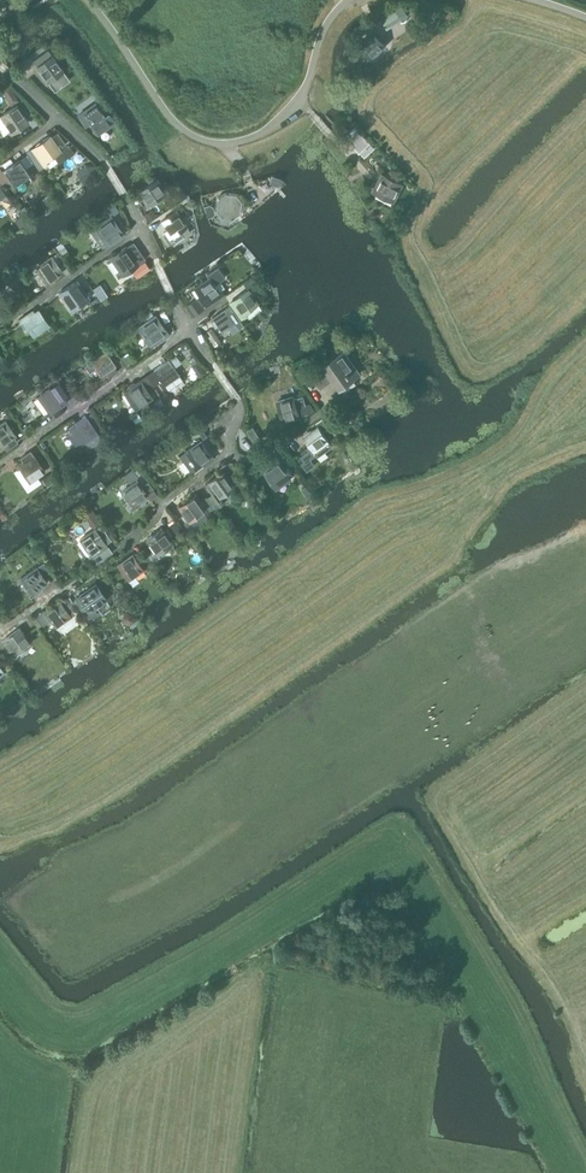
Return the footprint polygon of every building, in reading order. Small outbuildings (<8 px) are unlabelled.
[(28,4),(26,0),(18,0),(16,2),(21,9),(28,4)] [(396,7),(379,17),(387,30),(409,16),(403,6),(401,4),(396,7)] [(373,59),(387,45),(373,31),(360,44),(373,59)] [(48,50),(33,60),(37,66),(48,81),(54,91),(69,80),(62,71),(52,55),(48,50)] [(95,102),(78,114),(87,126),(89,124),(97,134),(114,122),(108,114),(104,117),(97,107),(98,106),(95,102)] [(5,136),(11,131),(12,134),(29,122),(16,103),(0,114),(0,129),(5,136)] [(355,126),(345,135),(365,157),(375,148),(355,126)] [(57,132),(52,136),(58,145),(60,144),(62,147),(66,145),(57,132)] [(32,150),(27,153),(33,162),(38,168),(44,164),(45,166),(55,158),(59,164),(75,153),(69,144),(60,151),(49,136),(35,146),(31,149),(32,150)] [(27,170),(20,158),(3,170),(14,186),(29,176),(30,178),(34,175),(29,168),(27,170)] [(83,184),(100,173),(94,165),(88,164),(76,172),(83,184)] [(395,203),(404,183),(382,172),(372,192),(395,203)] [(271,183),(279,185),(282,178),(273,175),(271,183)] [(148,208),(167,195),(157,179),(137,192),(148,208)] [(58,195),(64,191),(60,184),(53,189),(58,195)] [(219,214),(215,217),(218,222),(229,223),(230,218),(232,219),(240,213),(241,201),(236,194),(225,193),(218,198),(216,210),(219,214)] [(112,215),(119,210),(115,204),(107,209),(112,215)] [(215,212),(213,206),(210,204),(204,206),(208,217),(213,215),(215,212)] [(177,211),(161,221),(167,231),(165,232),(170,240),(173,238),(176,242),(184,237),(180,230),(185,227),(186,226),(181,218),(180,217),(186,213),(183,207),(177,211)] [(145,214),(149,221),(156,216),(152,210),(145,214)] [(111,215),(95,227),(105,241),(103,243),(106,247),(124,234),(111,215)] [(116,253),(108,258),(110,261),(112,259),(122,274),(137,263),(128,249),(126,246),(116,253)] [(46,286),(55,280),(53,278),(62,271),(52,256),(37,267),(47,282),(44,283),(46,286)] [(145,260),(132,270),(137,278),(151,268),(145,260)] [(209,277),(194,288),(204,303),(206,305),(216,298),(224,292),(222,290),(219,292),(215,285),(221,281),(225,277),(218,267),(207,274),(209,277)] [(255,277),(244,283),(248,289),(249,291),(259,284),(255,277)] [(74,281),(59,292),(70,308),(72,311),(87,300),(90,299),(90,298),(77,279),(74,281)] [(244,312),(257,303),(248,289),(234,299),(235,300),(231,302),(236,309),(238,308),(243,316),(246,314),(244,312)] [(192,302),(198,311),(204,307),(198,298),(192,302)] [(51,309),(57,305),(53,299),(47,303),(51,309)] [(215,326),(216,327),(220,334),(223,332),(222,330),(234,322),(230,315),(235,312),(230,305),(225,308),(212,317),(217,325),(215,326)] [(27,314),(19,319),(21,322),(23,321),(33,335),(47,326),(52,333),(59,328),(54,321),(49,324),(47,323),(38,309),(29,316),(27,314)] [(140,325),(137,327),(149,344),(157,339),(159,343),(170,336),(166,330),(155,315),(140,325)] [(212,328),(206,332),(214,345),(221,341),(212,328)] [(99,380),(107,374),(108,374),(107,372),(116,366),(105,350),(90,361),(100,375),(97,377),(99,380)] [(339,387),(359,373),(344,351),(323,365),(324,366),(312,375),(321,388),(334,379),(339,387)] [(165,385),(179,375),(169,359),(154,370),(160,379),(158,381),(164,389),(166,387),(165,385)] [(304,366),(296,372),(303,383),(311,377),(304,366)] [(131,389),(126,393),(136,408),(151,398),(141,383),(131,389)] [(55,384),(40,394),(50,409),(47,411),(49,414),(58,408),(67,401),(62,395),(56,385),(55,384)] [(159,394),(149,401),(156,410),(165,403),(159,394)] [(299,416),(307,414),(308,414),(314,409),(311,403),(306,405),(303,395),(295,398),(294,394),(275,400),(282,423),(300,417),(299,416)] [(70,430),(67,432),(77,447),(79,445),(83,443),(88,450),(103,440),(98,433),(87,418),(85,414),(74,420),(76,422),(68,427),(70,430)] [(310,450),(301,456),(304,461),(301,463),(307,470),(315,465),(310,458),(314,455),(316,454),(318,456),(326,451),(322,446),(329,441),(323,432),(332,426),(326,417),(317,423),(319,426),(318,426),(304,436),(307,441),(310,446),(308,447),(310,450)] [(0,423),(0,445),(0,449),(4,447),(6,450),(18,442),(14,436),(15,435),(5,420),(0,423)] [(186,450),(179,455),(191,472),(195,469),(204,463),(205,464),(214,458),(201,439),(197,433),(187,440),(181,444),(186,450)] [(23,460),(15,466),(17,468),(19,467),(29,481),(45,471),(34,456),(30,450),(21,456),(23,460)] [(263,467),(273,482),(277,487),(292,477),(290,474),(292,473),(287,465),(284,466),(277,457),(263,467)] [(130,482),(136,478),(131,470),(124,474),(130,482)] [(48,485),(58,478),(52,471),(43,478),(48,485)] [(208,497),(214,507),(216,509),(224,503),(221,499),(219,496),(234,486),(223,471),(205,484),(212,494),(208,497)] [(142,486),(138,480),(122,490),(132,505),(130,507),(132,509),(140,504),(140,503),(148,497),(150,500),(158,495),(155,490),(148,481),(142,486)] [(305,493),(311,489),(308,484),(302,488),(305,493)] [(193,495),(179,506),(184,513),(189,521),(204,511),(205,513),(208,511),(202,503),(200,505),(199,503),(193,495)] [(177,523),(171,527),(177,534),(182,530),(177,523)] [(100,525),(80,539),(90,553),(87,555),(89,558),(98,552),(96,549),(111,539),(100,525)] [(152,547),(144,553),(150,561),(156,557),(157,558),(160,556),(160,557),(168,551),(165,548),(172,543),(161,528),(146,538),(152,547)] [(147,570),(141,562),(143,561),(136,551),(133,554),(118,564),(128,579),(143,569),(145,571),(147,570)] [(203,555),(210,564),(216,560),(212,554),(210,555),(208,552),(203,555)] [(36,567),(21,578),(32,592),(29,594),(31,597),(39,591),(37,588),(47,582),(42,576),(50,571),(43,562),(36,567)] [(81,594),(77,596),(84,606),(85,606),(91,614),(93,612),(91,609),(106,599),(95,584),(81,594)] [(59,600),(45,611),(56,626),(70,616),(73,614),(69,608),(66,610),(59,600)] [(129,623),(132,621),(132,617),(130,614),(125,613),(123,616),(122,620),(125,623),(129,623)] [(30,643),(19,628),(5,638),(1,640),(8,651),(9,650),(14,658),(17,656),(16,654),(30,643)]
